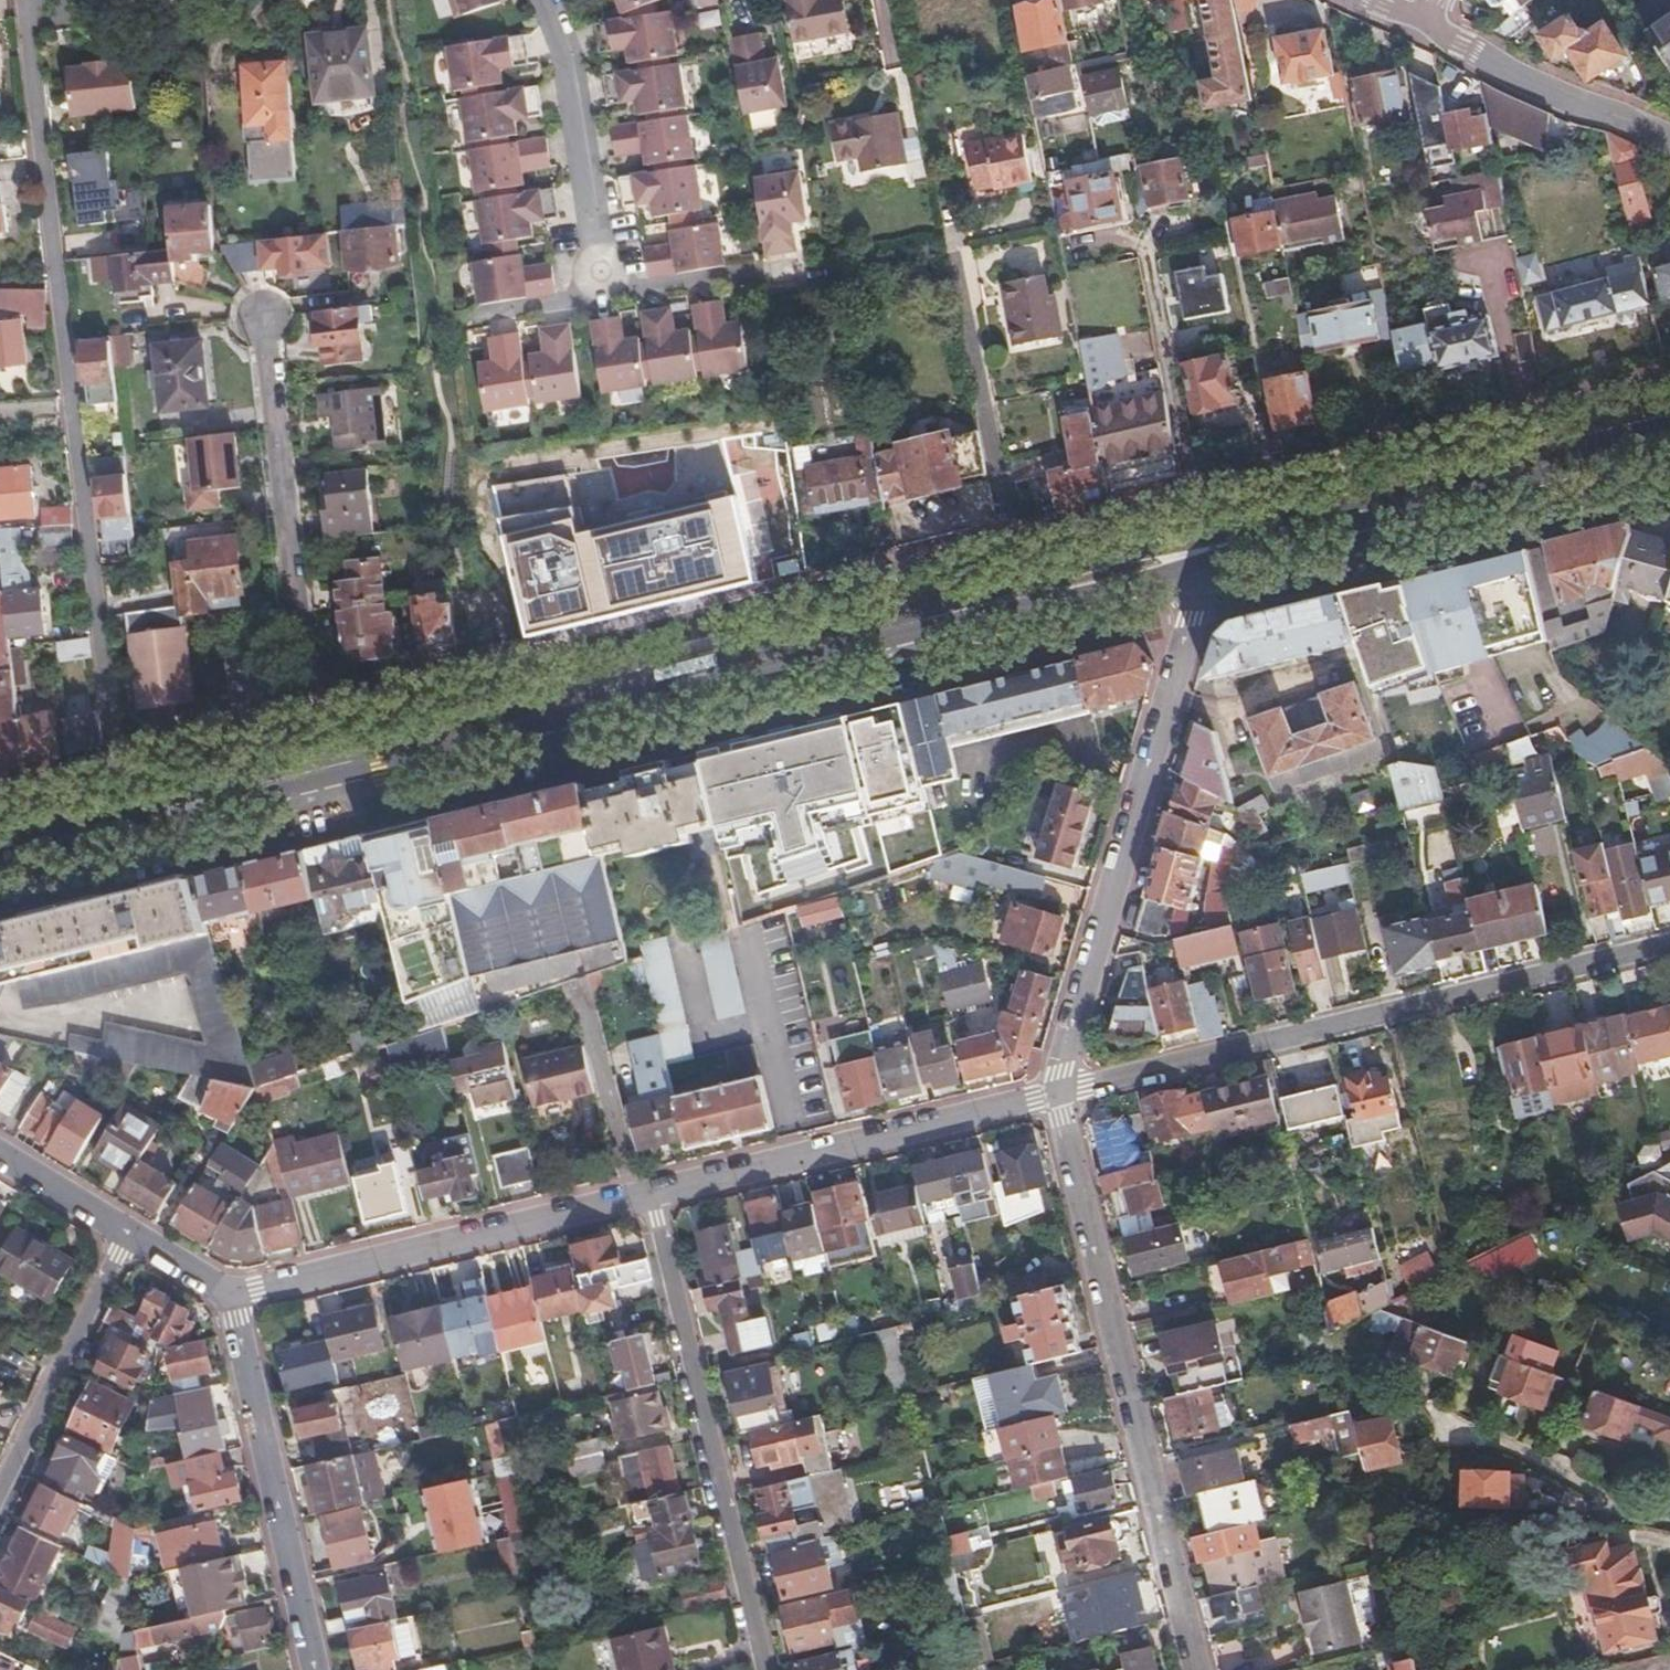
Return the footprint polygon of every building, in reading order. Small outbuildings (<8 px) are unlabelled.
[(455,16),(503,0),(449,0),(455,16)] [(623,11),(629,10),(632,16),(655,11),(651,1),(653,0),(618,0),(623,11)] [(789,39),(844,28),(837,0),(781,0),(789,39)] [(1057,0),(1037,0),(1038,4),(1017,9),(1024,52),(1066,44),(1057,0)] [(1186,27),(1181,0),(1165,0),(1170,30),(1186,27)] [(1247,99),(1228,0),(1201,0),(1217,79),(1202,82),(1207,107),(1247,99)] [(1234,8),(1249,8),(1253,0),(1233,0),(1234,8)] [(1518,6),(1495,23),(1504,38),(1528,21),(1518,6)] [(665,10),(655,11),(632,16),(593,22),(599,55),(622,51),(624,62),(631,61),(633,67),(665,62),(664,56),(673,54),(665,10)] [(1645,28),(1669,66),(1669,11),(1645,28)] [(1588,77),(1624,53),(1603,23),(1584,35),(1580,30),(1574,31),(1561,14),(1538,30),(1553,53),(1566,46),(1588,77)] [(1627,37),(1635,32),(1628,22),(1621,27),(1627,37)] [(1282,80),(1328,71),(1320,27),(1273,36),(1282,80)] [(372,106),(363,29),(309,35),(317,113),(372,106)] [(757,31),(726,36),(737,96),(740,111),(782,103),(773,59),(763,61),(757,31)] [(528,64),(523,33),(446,45),(453,90),(461,88),(462,95),(494,90),(493,83),(501,82),(500,69),(528,64)] [(925,61),(922,47),(904,51),(908,64),(925,61)] [(1451,148),(1492,140),(1488,116),(1473,119),(1470,111),(1445,116),(1438,88),(1414,66),(1412,49),(1403,50),(1426,166),(1453,162),(1451,148)] [(232,65),(245,181),(288,176),(275,60),(232,65)] [(681,104),(674,60),(665,62),(633,67),(604,72),(604,74),(602,75),(607,104),(630,101),(632,113),(640,112),(641,119),(674,114),(672,106),(681,104)] [(132,110),(129,80),(114,63),(107,64),(106,61),(83,63),(81,67),(62,68),(68,116),(132,110)] [(1403,88),(1396,89),(1393,71),(1388,71),(1382,66),(1372,68),(1372,75),(1349,79),(1357,123),(1392,117),(1395,126),(1403,123),(1399,104),(1406,102),(1403,88)] [(1025,77),(1033,118),(1046,116),(1044,99),(1072,93),(1068,68),(1025,77)] [(1343,97),(1338,69),(1328,71),(1334,98),(1343,97)] [(1532,140),(1547,105),(1480,74),(1487,112),(1505,120),(1515,133),(1532,140)] [(1105,78),(1081,83),(1088,119),(1129,110),(1122,79),(1107,83),(1105,78)] [(534,83),(494,90),(462,95),(458,95),(466,141),(473,139),(475,146),(505,141),(505,135),(515,133),(513,119),(539,115),(534,83)] [(801,98),(806,124),(815,122),(810,96),(801,98)] [(683,112),(674,114),(641,119),(612,124),(612,127),(610,127),(615,155),(640,151),(641,164),(650,163),(651,169),(682,164),(681,158),(690,155),(683,112)] [(904,164),(894,113),(829,126),(836,161),(857,157),(861,174),(904,164)] [(1606,132),(1625,208),(1631,207),(1629,198),(1643,194),(1632,154),(1640,148),(1606,132)] [(1033,179),(1023,133),(967,143),(976,189),(995,185),(994,178),(1010,176),(1011,183),(1033,179)] [(542,137),(505,141),(475,146),(466,148),(473,191),(481,190),(483,197),(514,192),(513,185),(523,184),(521,171),(547,165),(542,137)] [(1125,157),(1136,213),(1143,209),(1148,208),(1151,211),(1163,209),(1166,204),(1184,201),(1174,147),(1125,157)] [(111,178),(107,149),(68,153),(77,224),(113,220),(111,209),(117,208),(113,178),(111,178)] [(665,220),(693,215),(691,207),(699,206),(691,163),(682,164),(651,169),(622,174),(618,177),(623,205),(648,201),(650,215),(664,213),(665,220)] [(763,250),(794,245),(790,220),(804,216),(794,168),(750,175),(763,250)] [(1487,219),(1485,208),(1504,204),(1497,168),(1477,172),(1480,188),(1443,196),(1444,205),(1427,208),(1435,249),(1483,240),(1479,221),(1487,219)] [(1047,188),(1054,227),(1055,233),(1119,221),(1111,176),(1047,188)] [(489,240),(490,248),(516,245),(514,234),(531,232),(529,222),(555,217),(551,186),(514,192),(483,197),(474,198),(480,241),(489,240)] [(1312,191),(1270,200),(1272,213),(1279,248),(1341,234),(1333,193),(1314,198),(1312,191)] [(1270,200),(1269,196),(1249,200),(1253,217),(1272,213),(1270,200)] [(340,228),(392,222),(402,221),(400,200),(338,208),(340,228)] [(172,276),(199,287),(208,263),(193,258),(192,248),(211,246),(206,205),(164,209),(169,246),(172,276)] [(1237,259),(1280,250),(1279,248),(1272,213),(1253,217),(1230,221),(1231,227),(1224,229),(1227,241),(1233,240),(1237,259)] [(648,275),(719,263),(711,221),(694,223),(693,215),(665,220),(667,227),(664,228),(666,242),(642,246),(645,263),(648,275)] [(111,253),(148,248),(144,216),(123,217),(124,233),(110,233),(111,253)] [(340,228),(345,268),(397,262),(392,222),(340,228)] [(217,243),(232,268),(279,262),(281,270),(330,265),(326,230),(217,243)] [(472,260),(478,302),(554,291),(550,260),(521,264),(519,252),(517,252),(516,245),(490,248),(491,256),(472,260)] [(111,253),(88,256),(90,279),(112,276),(114,303),(139,300),(138,296),(137,280),(152,278),(172,276),(169,246),(148,248),(111,253)] [(447,315),(468,312),(475,304),(478,302),(472,260),(491,256),(490,248),(468,252),(466,246),(438,250),(447,315)] [(1669,291),(1669,251),(1665,253),(1667,262),(1651,266),(1657,294),(1669,291)] [(1634,306),(1647,302),(1636,256),(1625,259),(1629,272),(1605,278),(1607,287),(1590,290),(1587,281),(1580,277),(1572,281),(1569,289),(1533,299),(1541,329),(1613,311),(1615,320),(1621,322),(1632,320),(1635,314),(1634,306)] [(1516,267),(1519,284),(1533,282),(1530,265),(1516,267)] [(1177,301),(1182,321),(1225,312),(1218,275),(1203,278),(1201,267),(1172,273),(1177,298),(1173,298),(1174,302),(1177,301)] [(1016,342),(1058,335),(1049,294),(1042,294),(1038,276),(1005,282),(1016,342)] [(154,294),(152,278),(137,280),(138,296),(154,294)] [(1388,334),(1388,332),(1379,288),(1344,295),(1344,297),(1328,300),(1330,308),(1293,315),(1300,352),(1388,334)] [(44,290),(0,291),(0,309),(46,309),(44,290)] [(1289,295),(1280,297),(1282,307),(1291,306),(1289,295)] [(703,364),(704,371),(745,365),(737,317),(726,319),(721,296),(692,301),(697,332),(703,364)] [(1388,334),(1395,368),(1405,367),(1405,370),(1430,365),(1432,371),(1494,358),(1484,316),(1466,320),(1463,311),(1448,313),(1446,304),(1436,300),(1424,304),(1419,309),(1422,323),(1397,327),(1395,331),(1388,332),(1388,334)] [(353,306),(314,311),(315,319),(305,320),(306,329),(314,328),(316,344),(356,339),(353,306)] [(668,306),(641,310),(646,340),(651,373),(652,380),(696,373),(695,366),(703,364),(697,332),(690,332),(688,325),(672,328),(668,306)] [(617,314),(590,318),(601,388),(643,381),(643,375),(651,373),(646,340),(638,341),(636,334),(622,336),(617,314)] [(26,364),(19,322),(0,324),(0,367),(26,364)] [(521,360),(526,395),(535,394),(536,400),(581,392),(568,322),(542,326),(546,349),(529,352),(530,359),(521,360)] [(1074,329),(1079,355),(1095,352),(1101,378),(1121,374),(1112,322),(1094,325),(1074,329)] [(314,328),(306,329),(308,345),(316,344),(314,328)] [(521,360),(520,352),(516,330),(498,334),(487,335),(490,358),(474,361),(483,410),(528,402),(526,395),(521,360)] [(126,359),(122,332),(106,334),(110,361),(126,359)] [(86,405),(115,401),(110,361),(106,334),(79,338),(78,349),(86,405)] [(207,404),(200,340),(154,345),(156,365),(150,366),(151,385),(158,385),(161,409),(207,404)] [(1091,413),(1107,494),(1176,476),(1155,368),(1121,374),(1101,378),(1095,352),(1079,355),(1091,413)] [(1231,394),(1224,355),(1183,363),(1192,410),(1218,405),(1217,397),(1231,394)] [(1263,379),(1273,428),(1278,431),(1290,429),(1293,423),(1314,419),(1304,371),(1263,379)] [(385,443),(378,386),(315,393),(318,416),(333,414),(336,449),(385,443)] [(1050,464),(1053,472),(1047,473),(1055,507),(1107,494),(1091,413),(1062,420),(1071,459),(1050,464)] [(1239,421),(1248,458),(1268,453),(1260,416),(1239,421)] [(789,446),(800,514),(816,511),(814,503),(863,493),(864,501),(881,498),(872,457),(867,430),(851,433),(856,459),(809,468),(805,443),(789,446)] [(215,490),(239,487),(231,431),(187,437),(193,482),(184,483),(187,509),(217,506),(215,490)] [(872,457),(881,498),(903,493),(905,497),(954,484),(952,480),(983,473),(975,433),(944,440),(942,435),(895,448),(896,452),(872,457)] [(92,458),(95,475),(124,472),(121,454),(92,458)] [(33,514),(26,467),(0,470),(0,519),(33,514)] [(323,472),(331,538),(373,533),(366,467),(323,472)] [(103,539),(131,537),(124,472),(95,475),(103,539)] [(566,475),(494,486),(531,637),(761,577),(739,497),(580,535),(566,475)] [(44,527),(68,524),(66,505),(41,508),(44,527)] [(1548,621),(1554,644),(1555,647),(1609,633),(1618,597),(1634,532),(1632,522),(1562,540),(1551,543),(1564,599),(1592,592),(1597,616),(1570,623),(1568,616),(1548,621)] [(44,527),(40,527),(43,548),(71,544),(68,524),(44,527)] [(14,575),(21,574),(15,530),(8,531),(14,575)] [(1,593),(7,636),(45,630),(39,588),(23,590),(21,574),(14,575),(8,531),(0,532),(0,583),(1,593)] [(1634,532),(1618,597),(1632,600),(1637,584),(1669,592),(1669,541),(1634,532)] [(179,613),(203,610),(239,606),(232,541),(183,545),(183,551),(172,551),(173,565),(172,566),(178,605),(179,613)] [(1490,639),(1491,640),(1499,663),(1554,644),(1548,621),(1529,548),(1499,556),(1466,564),(1482,613),(1490,639)] [(335,581),(338,604),(376,599),(383,598),(378,558),(348,561),(350,579),(335,581)] [(446,578),(444,564),(434,565),(435,580),(446,578)] [(1440,570),(1407,578),(1424,627),(1428,638),(1429,642),(1435,661),(1491,640),(1490,639),(1482,613),(1466,564),(1440,570)] [(446,578),(435,580),(411,583),(412,595),(447,591),(446,578)] [(1393,582),(1368,588),(1387,638),(1424,627),(1407,578),(1393,582)] [(447,591),(412,595),(408,595),(411,624),(410,627),(411,644),(433,642),(433,652),(448,650),(447,640),(453,639),(451,621),(447,591)] [(24,762),(20,734),(18,714),(15,698),(12,674),(9,646),(7,636),(1,593),(0,593),(0,768),(24,762)] [(1237,620),(1220,634),(1205,678),(1326,649),(1360,641),(1345,594),(1283,609),(1237,620)] [(370,655),(373,675),(387,671),(385,654),(390,653),(387,633),(389,631),(383,608),(377,609),(376,599),(338,604),(342,645),(357,644),(358,656),(370,655)] [(178,605),(123,612),(135,705),(193,698),(184,631),(182,632),(179,613),(178,605)] [(453,639),(455,656),(469,652),(465,620),(451,621),(453,639)] [(52,640),(55,657),(88,654),(86,636),(52,640)] [(1367,662),(1373,680),(1387,723),(1448,702),(1435,661),(1429,642),(1367,662)] [(1081,658),(1092,707),(1146,694),(1156,663),(1139,644),(1081,658)] [(954,690),(907,702),(928,787),(962,779),(954,745),(1093,711),(1092,707),(1081,658),(954,690)] [(12,674),(15,698),(22,698),(19,673),(12,674)] [(1355,686),(1253,720),(1271,776),(1373,742),(1355,686)] [(735,745),(704,753),(706,763),(721,828),(728,857),(743,853),(750,884),(756,882),(758,889),(860,857),(853,829),(875,824),(872,815),(931,801),(928,787),(907,702),(849,715),(755,740),(735,745)] [(20,734),(24,762),(56,754),(50,712),(48,712),(46,703),(28,704),(29,713),(18,714),(20,734)] [(62,717),(67,752),(99,743),(95,713),(62,717)] [(1189,782),(1220,796),(1232,801),(1214,729),(1195,720),(1189,741),(1193,743),(1182,779),(1189,782)] [(1545,741),(1561,735),(1555,726),(1542,730),(1545,741)] [(1542,730),(1527,735),(1501,744),(1504,757),(1545,741),(1542,730)] [(1501,744),(1466,756),(1470,771),(1486,766),(1488,769),(1506,764),(1504,757),(1501,744)] [(1613,757),(1614,761),(1617,774),(1618,777),(1644,771),(1650,798),(1669,792),(1669,768),(1668,762),(1651,747),(1613,757)] [(1252,750),(1233,756),(1237,771),(1256,766),(1252,750)] [(1509,778),(1521,825),(1563,814),(1548,754),(1528,759),(1528,766),(1507,771),(1509,778)] [(631,782),(589,794),(603,853),(633,845),(637,860),(693,845),(691,831),(711,826),(713,830),(721,828),(706,763),(675,771),(672,761),(629,771),(631,782)] [(1602,778),(1617,774),(1614,761),(1599,764),(1602,778)] [(1435,766),(1400,762),(1389,768),(1390,771),(1397,800),(1398,805),(1442,795),(1440,786),(1435,766)] [(1381,804),(1397,800),(1390,771),(1374,775),(1381,804)] [(1477,791),(1470,771),(1450,777),(1440,786),(1442,795),(1447,816),(1463,812),(1459,795),(1477,791)] [(1220,796),(1189,782),(1184,795),(1177,793),(1170,813),(1207,830),(1206,826),(1205,818),(1212,800),(1217,802),(1220,796)] [(439,820),(433,821),(481,1013),(494,1009),(583,979),(589,977),(630,963),(603,853),(589,794),(586,783),(439,820)] [(1092,794),(1059,783),(1038,857),(1072,868),(1092,794)] [(1359,808),(1374,804),(1368,784),(1353,788),(1359,808)] [(1262,796),(1236,809),(1242,822),(1268,810),(1262,796)] [(1207,830),(1170,813),(1159,847),(1196,859),(1203,841),(1211,845),(1211,844),(1207,830)] [(1270,814),(1243,824),(1250,837),(1276,827),(1270,814)] [(433,821),(367,838),(385,904),(388,915),(418,1034),(443,1026),(481,1013),(433,821)] [(1207,830),(1211,844),(1231,851),(1235,841),(1228,833),(1206,826),(1207,830)] [(314,851),(308,853),(319,899),(327,931),(329,937),(362,928),(360,922),(358,910),(385,904),(367,838),(314,851)] [(1450,906),(1468,901),(1467,898),(1453,840),(1442,843),(1450,881),(1445,882),(1450,906)] [(1348,848),(1351,861),(1362,859),(1372,856),(1369,843),(1348,848)] [(1602,850),(1609,877),(1613,875),(1623,916),(1624,916),(1628,915),(1646,911),(1636,869),(1640,868),(1638,861),(1638,860),(1638,858),(1634,843),(1602,850)] [(1572,852),(1580,883),(1586,882),(1593,915),(1617,909),(1609,877),(1602,850),(1601,845),(1572,852)] [(970,847),(944,855),(948,873),(974,880),(976,874),(1040,892),(1046,870),(970,847)] [(1196,859),(1159,847),(1135,930),(1157,937),(1170,934),(1179,906),(1190,909),(1191,906),(1197,908),(1199,903),(1192,901),(1203,861),(1196,859)] [(1638,858),(1638,860),(1638,861),(1640,868),(1648,902),(1669,896),(1669,850),(1638,858)] [(1241,869),(1269,877),(1246,852),(1241,869)] [(308,853),(245,869),(255,909),(257,915),(319,899),(308,853)] [(1299,875),(1311,872),(1307,859),(1280,866),(1284,878),(1299,875)] [(1362,859),(1351,861),(1344,863),(1348,880),(1354,899),(1371,894),(1362,859)] [(1216,865),(1223,893),(1237,890),(1271,882),(1269,877),(1241,869),(1215,862),(1216,865)] [(1348,880),(1344,863),(1327,868),(1332,884),(1348,880)] [(1216,865),(1210,889),(1223,893),(1216,865)] [(1327,868),(1311,872),(1299,875),(1303,892),(1330,885),(1332,884),(1327,868)] [(245,869),(195,881),(206,922),(255,909),(245,869)] [(0,930),(0,986),(27,978),(35,1011),(83,1006),(199,977),(202,988),(196,991),(213,1043),(114,1023),(111,1042),(78,1035),(75,1051),(80,1052),(107,1058),(140,1064),(192,1075),(258,1088),(253,1073),(206,922),(195,881),(5,928),(0,930)] [(1470,910),(1480,948),(1547,931),(1535,881),(1467,898),(1468,901),(1470,910)] [(743,925),(734,887),(727,889),(736,927),(743,925)] [(837,893),(815,900),(799,906),(804,924),(828,920),(831,929),(845,926),(837,893)] [(388,915),(385,904),(358,910),(360,922),(388,915)] [(1060,920),(1014,906),(1004,940),(1050,955),(1060,920)] [(1231,926),(1226,906),(1210,909),(1214,931),(1231,926)] [(1366,945),(1356,908),(1310,919),(1319,956),(1366,945)] [(1428,921),(1437,959),(1480,948),(1470,910),(1428,921)] [(1619,917),(1618,914),(1607,917),(1612,939),(1623,936),(1621,924),(1619,919),(1619,917)] [(1401,970),(1438,961),(1437,959),(1428,921),(1426,915),(1384,925),(1395,971),(1401,970)] [(1619,917),(1619,919),(1621,924),(1629,922),(1628,915),(1624,916),(1623,916),(1619,917)] [(1309,917),(1288,924),(1302,981),(1325,977),(1319,956),(1310,919),(1309,917)] [(1283,921),(1242,930),(1259,997),(1299,987),(1283,921)] [(1214,931),(1175,941),(1179,959),(1184,977),(1192,975),(1189,962),(1236,951),(1231,926),(1214,931)] [(727,929),(700,935),(720,1021),(746,1015),(727,929)] [(329,937),(327,931),(314,935),(322,968),(336,965),(329,937)] [(640,945),(643,959),(661,1033),(669,1065),(697,1058),(667,938),(640,945)] [(1175,941),(1153,945),(1138,950),(1141,963),(1142,969),(1179,959),(1175,941)] [(933,946),(936,957),(949,1008),(989,999),(980,963),(953,970),(949,947),(932,942),(933,946)] [(933,946),(911,951),(912,963),(936,957),(933,946)] [(1142,969),(1141,963),(1127,966),(1108,1031),(1121,1035),(1133,1036),(1145,1036),(1158,1033),(1148,992),(1142,969)] [(1030,1055),(1051,978),(1018,968),(1015,975),(1011,973),(1008,981),(1016,984),(1013,997),(1010,996),(1000,1030),(956,1041),(966,1081),(1020,1068),(1030,1055)] [(589,977),(583,979),(590,1011),(596,1010),(589,977)] [(1194,1024),(1199,1042),(1221,1036),(1210,997),(1206,998),(1202,983),(1186,987),(1194,1024)] [(1148,992),(1158,1033),(1194,1024),(1186,987),(1185,984),(1148,992)] [(871,1004),(863,1006),(865,1013),(873,1011),(871,1004)] [(1640,1062),(1669,1055),(1669,1006),(1628,1016),(1640,1062)] [(1582,1026),(1596,1082),(1642,1070),(1640,1062),(1628,1016),(1628,1014),(1607,1019),(1584,1025),(1582,1026)] [(1583,1018),(1584,1025),(1607,1019),(1600,1014),(1583,1018)] [(965,1016),(951,1019),(954,1033),(969,1030),(965,1016)] [(832,1017),(811,1022),(818,1049),(839,1044),(832,1017)] [(443,1026),(418,1034),(400,1040),(404,1059),(449,1047),(443,1026)] [(1536,1037),(1552,1103),(1598,1092),(1596,1082),(1582,1026),(1536,1037)] [(363,1032),(352,1035),(357,1055),(379,1048),(376,1037),(364,1040),(363,1032)] [(669,1065),(661,1033),(627,1042),(640,1105),(628,1108),(639,1151),(686,1139),(676,1096),(669,1065)] [(0,1041),(0,1108),(11,1116),(28,1087),(14,1078),(17,1071),(4,1062),(17,1038),(4,1034),(0,1041)] [(932,1036),(914,1040),(925,1083),(934,1080),(937,1088),(960,1083),(952,1051),(937,1054),(932,1036)] [(1519,1094),(1523,1111),(1552,1103),(1536,1037),(1507,1044),(1510,1059),(1519,1094)] [(880,1065),(886,1100),(921,1093),(909,1038),(889,1042),(894,1062),(880,1065)] [(404,1059),(400,1040),(386,1046),(393,1072),(450,1057),(449,1047),(404,1059)] [(517,1099),(502,1042),(489,1045),(483,1055),(452,1063),(459,1093),(472,1089),(476,1108),(517,1099)] [(676,1096),(686,1139),(688,1149),(775,1129),(762,1076),(748,1078),(733,1082),(730,1071),(746,1068),(760,1066),(755,1044),(727,1051),(729,1065),(718,1068),(721,1086),(676,1096)] [(593,1094),(583,1047),(521,1062),(532,1108),(593,1094)] [(877,1057),(875,1049),(844,1057),(846,1065),(877,1057)] [(107,1058),(80,1052),(74,1063),(96,1076),(107,1058)] [(848,1109),(886,1100),(880,1065),(877,1057),(846,1065),(838,1067),(848,1109)] [(107,1058),(96,1076),(129,1083),(140,1064),(107,1058)] [(1510,1097),(1519,1094),(1510,1059),(1501,1061),(1510,1097)] [(294,1060),(253,1073),(258,1088),(298,1074),(294,1060)] [(342,1060),(326,1065),(329,1079),(345,1074),(342,1060)] [(748,1078),(746,1068),(730,1071),(733,1082),(748,1078)] [(1353,1078),(1348,1079),(1359,1120),(1398,1110),(1390,1078),(1382,1080),(1380,1074),(1367,1077),(1364,1068),(1351,1071),(1353,1078)] [(298,1074),(258,1088),(260,1100),(302,1087),(298,1074)] [(248,1105),(258,1088),(192,1075),(178,1098),(235,1124),(248,1105)] [(1204,1096),(1199,1075),(1180,1080),(1183,1091),(1152,1098),(1153,1103),(1149,1104),(1156,1132),(1191,1124),(1198,1150),(1189,1151),(1192,1160),(1200,1160),(1202,1171),(1221,1166),(1213,1135),(1204,1096)] [(1279,1116),(1270,1078),(1252,1083),(1252,1086),(1239,1090),(1248,1125),(1279,1116)] [(50,1084),(22,1128),(52,1146),(80,1101),(50,1084)] [(1285,1097),(1292,1128),(1345,1115),(1337,1084),(1285,1097)] [(1248,1125),(1239,1090),(1226,1094),(1225,1091),(1204,1096),(1213,1135),(1248,1125)] [(1514,1113),(1523,1111),(1519,1094),(1510,1097),(1514,1113)] [(80,1101),(52,1146),(80,1164),(98,1134),(83,1126),(93,1109),(80,1101)] [(99,1156),(131,1175),(151,1143),(160,1127),(129,1107),(99,1156)] [(1146,1132),(1141,1114),(1129,1117),(1133,1135),(1146,1132)] [(1121,1117),(1096,1122),(1098,1130),(1123,1124),(1121,1117)] [(1123,1124),(1098,1130),(1110,1177),(1134,1171),(1123,1124)] [(290,1140),(273,1144),(282,1178),(288,1198),(351,1183),(338,1133),(292,1146),(290,1140)] [(422,1138),(409,1140),(410,1146),(411,1150),(425,1148),(422,1138)] [(131,1175),(122,1190),(162,1214),(181,1185),(149,1167),(159,1150),(151,1143),(131,1175)] [(259,1166),(224,1143),(208,1168),(228,1182),(225,1187),(241,1197),(259,1166)] [(1154,1162),(1169,1159),(1165,1145),(1150,1149),(1154,1162)] [(411,1150),(410,1146),(394,1149),(398,1165),(383,1168),(383,1176),(359,1181),(368,1222),(408,1212),(400,1176),(416,1173),(411,1150)] [(1038,1146),(1001,1156),(1009,1193),(1046,1184),(1038,1146)] [(416,1173),(423,1199),(426,1198),(428,1203),(440,1199),(441,1193),(453,1191),(456,1202),(474,1198),(467,1164),(451,1168),(448,1161),(438,1163),(441,1173),(425,1177),(423,1170),(430,1169),(425,1148),(411,1150),(416,1173)] [(537,1181),(529,1149),(495,1158),(502,1189),(537,1181)] [(1107,1195),(1158,1182),(1154,1162),(1150,1149),(1138,1152),(1142,1169),(1134,1171),(1110,1177),(1103,1179),(1107,1195)] [(983,1152),(951,1159),(962,1200),(992,1193),(983,1152)] [(962,1200),(951,1159),(919,1167),(928,1209),(949,1204),(950,1210),(964,1206),(962,1200)] [(1158,1182),(1172,1178),(1169,1159),(1154,1162),(1158,1182)] [(1621,1184),(1619,1185),(1627,1200),(1612,1207),(1630,1242),(1646,1232),(1656,1227),(1669,1235),(1669,1176),(1654,1167),(1621,1184)] [(288,1198),(282,1178),(275,1180),(280,1204),(253,1210),(239,1201),(234,1208),(212,1244),(240,1261),(302,1244),(288,1198)] [(916,1184),(870,1196),(881,1240),(928,1229),(916,1184)] [(819,1196),(827,1228),(867,1219),(859,1185),(819,1196)] [(234,1208),(198,1186),(177,1221),(212,1244),(234,1208)] [(1141,1189),(1116,1195),(1120,1216),(1151,1209),(1149,1201),(1144,1202),(1141,1189)] [(761,1236),(756,1237),(759,1250),(761,1259),(793,1251),(787,1229),(784,1229),(777,1199),(753,1205),(761,1236)] [(784,1212),(787,1229),(793,1251),(797,1269),(829,1261),(826,1250),(822,1229),(814,1204),(784,1212)] [(1180,1222),(1203,1217),(1201,1209),(1178,1213),(1180,1222)] [(966,1222),(965,1212),(957,1214),(959,1223),(966,1222)] [(827,1228),(822,1229),(826,1250),(871,1239),(867,1219),(827,1228)] [(1365,1231),(1318,1243),(1325,1272),(1341,1268),(1372,1261),(1380,1259),(1372,1225),(1364,1227),(1365,1231)] [(700,1277),(703,1288),(709,1286),(741,1279),(748,1278),(760,1275),(764,1274),(761,1259),(759,1250),(736,1254),(729,1226),(700,1233),(710,1276),(700,1277)] [(15,1228),(0,1254),(0,1273),(50,1301),(72,1261),(15,1228)] [(1184,1228),(1130,1241),(1137,1272),(1191,1259),(1184,1228)] [(1314,1230),(1316,1238),(1325,1236),(1324,1229),(1314,1230)] [(1315,1263),(1309,1238),(1294,1242),(1300,1266),(1315,1263)] [(582,1275),(615,1267),(609,1239),(576,1247),(582,1275)] [(1300,1266),(1294,1242),(1221,1260),(1232,1303),(1273,1294),(1270,1275),(1300,1266)] [(1398,1266),(1403,1276),(1430,1262),(1425,1252),(1398,1266)] [(961,1297),(945,1302),(948,1314),(987,1305),(974,1255),(953,1260),(961,1297)] [(652,1281),(646,1259),(615,1267),(582,1275),(575,1276),(583,1311),(585,1317),(618,1309),(612,1285),(623,1282),(624,1288),(652,1281)] [(546,1277),(530,1280),(532,1288),(540,1322),(583,1311),(575,1276),(573,1261),(544,1269),(546,1277)] [(1374,1272),(1372,1261),(1341,1268),(1344,1280),(1374,1272)] [(1403,1276),(1412,1292),(1438,1278),(1430,1262),(1403,1276)] [(1024,1296),(1019,1278),(1013,1279),(1011,1270),(1002,1272),(1008,1300),(1016,1298),(1024,1296)] [(1044,1273),(1019,1278),(1024,1296),(1048,1290),(1044,1273)] [(763,1286),(760,1275),(748,1278),(751,1289),(763,1286)] [(741,1279),(709,1286),(714,1309),(727,1305),(738,1352),(772,1343),(766,1321),(752,1323),(741,1279)] [(487,1297),(482,1281),(467,1285),(472,1313),(489,1308),(487,1297)] [(1331,1330),(1332,1334),(1370,1314),(1381,1308),(1391,1303),(1386,1282),(1354,1297),(1353,1295),(1331,1305),(1328,1313),(1331,1330)] [(1048,1290),(1024,1296),(1016,1298),(1021,1322),(1007,1325),(1011,1341),(1026,1339),(1031,1362),(1039,1361),(1079,1351),(1065,1285),(1048,1290)] [(487,1297),(489,1308),(499,1348),(500,1352),(544,1340),(540,1322),(532,1288),(487,1297)] [(167,1303),(170,1299),(151,1289),(135,1319),(109,1307),(102,1321),(148,1344),(167,1303)] [(173,1307),(167,1303),(148,1344),(156,1349),(169,1347),(174,1346),(178,1339),(182,1342),(190,1327),(184,1323),(188,1314),(185,1312),(187,1308),(175,1302),(173,1307)] [(375,1307),(324,1319),(330,1344),(335,1363),(386,1351),(375,1307)] [(419,1318),(393,1325),(404,1373),(454,1360),(441,1308),(419,1314),(419,1318)] [(1474,1343),(1381,1308),(1370,1314),(1373,1321),(1376,1329),(1386,1333),(1394,1329),(1397,1330),(1402,1332),(1397,1348),(1416,1355),(1415,1357),(1456,1373),(1462,1356),(1469,1359),(1474,1343)] [(914,1323),(902,1326),(898,1326),(902,1342),(917,1339),(914,1323)] [(1200,1328),(1163,1337),(1171,1376),(1208,1368),(1200,1328)] [(1402,1332),(1397,1330),(1389,1353),(1409,1369),(1413,1364),(1415,1357),(1416,1355),(1397,1348),(1402,1332)] [(1489,1388),(1541,1407),(1547,1389),(1556,1392),(1562,1374),(1551,1370),(1559,1349),(1515,1333),(1507,1355),(1502,1353),(1489,1388)] [(985,1339),(988,1355),(1005,1350),(1002,1335),(985,1339)] [(654,1387),(642,1336),(613,1343),(620,1374),(627,1372),(632,1392),(654,1387)] [(212,1361),(207,1339),(174,1346),(169,1347),(180,1392),(203,1387),(201,1375),(208,1373),(207,1362),(212,1361)] [(149,1357),(121,1342),(113,1357),(107,1354),(99,1371),(134,1388),(149,1357)] [(1481,1345),(1474,1343),(1469,1359),(1473,1360),(1481,1345)] [(335,1363),(330,1344),(281,1356),(289,1392),(339,1380),(335,1363)] [(516,1418),(500,1352),(499,1348),(484,1352),(488,1375),(460,1381),(470,1429),(486,1425),(500,1422),(516,1418)] [(979,1376),(988,1373),(1010,1368),(1005,1350),(988,1355),(977,1358),(979,1376)] [(1039,1361),(1031,1362),(1035,1380),(1043,1377),(1039,1361)] [(988,1373),(1001,1428),(1055,1415),(1067,1411),(1059,1374),(1043,1377),(1035,1380),(1031,1362),(1010,1368),(988,1373)] [(729,1374),(744,1434),(753,1431),(783,1423),(768,1365),(729,1374)] [(213,1384),(203,1387),(180,1392),(150,1400),(147,1426),(181,1418),(186,1439),(184,1440),(188,1456),(227,1446),(224,1434),(231,1433),(226,1417),(220,1417),(213,1384)] [(133,1406),(92,1385),(70,1433),(109,1453),(133,1406)] [(632,1392),(605,1398),(608,1411),(616,1409),(623,1440),(664,1430),(654,1387),(632,1392)] [(1599,1387),(1586,1421),(1591,1422),(1589,1428),(1598,1431),(1603,1426),(1628,1436),(1635,1417),(1655,1425),(1653,1430),(1669,1437),(1669,1414),(1599,1387)] [(1214,1397),(1211,1389),(1169,1400),(1179,1439),(1221,1429),(1220,1425),(1227,1424),(1219,1396),(1214,1397)] [(914,1391),(903,1394),(907,1414),(918,1411),(914,1391)] [(317,1435),(324,1464),(354,1457),(347,1427),(342,1428),(337,1404),(298,1412),(304,1438),(317,1435)] [(1355,1425),(1352,1413),(1291,1427),(1296,1446),(1336,1437),(1341,1460),(1362,1455),(1355,1425)] [(795,1420),(806,1460),(809,1476),(836,1469),(822,1414),(795,1420)] [(1055,1415),(1001,1428),(1015,1491),(1031,1487),(1051,1482),(1063,1479),(1067,1478),(1059,1446),(1061,1445),(1055,1415)] [(1362,1422),(1360,1422),(1370,1466),(1403,1458),(1393,1415),(1362,1422)] [(783,1423),(753,1431),(762,1464),(779,1459),(781,1466),(806,1460),(795,1420),(783,1423)] [(500,1422),(486,1425),(494,1459),(508,1455),(500,1422)] [(421,1441),(418,1427),(391,1433),(395,1447),(421,1441)] [(105,1456),(68,1436),(49,1475),(85,1495),(94,1498),(100,1498),(103,1489),(100,1483),(93,1478),(105,1456)] [(602,1455),(604,1454),(600,1439),(565,1448),(569,1463),(602,1455)] [(634,1503),(644,1500),(643,1497),(679,1487),(673,1460),(677,1459),(675,1448),(669,1449),(668,1445),(639,1451),(644,1469),(630,1472),(632,1482),(639,1481),(641,1493),(617,1497),(619,1506),(634,1503)] [(1181,1461),(1188,1496),(1199,1493),(1205,1492),(1251,1481),(1241,1447),(1181,1461)] [(225,1477),(219,1452),(181,1462),(184,1479),(194,1478),(200,1508),(243,1499),(238,1474),(225,1477)] [(605,1470),(602,1455),(569,1463),(572,1477),(605,1470)] [(324,1464),(308,1468),(313,1489),(321,1518),(364,1508),(355,1464),(359,1463),(358,1456),(354,1457),(324,1464)] [(484,1464),(487,1477),(498,1475),(495,1462),(484,1464)] [(1459,1507),(1522,1508),(1522,1490),(1522,1471),(1505,1471),(1460,1470),(1459,1507)] [(1109,1471),(1075,1480),(1083,1512),(1093,1510),(1094,1515),(1105,1512),(1103,1506),(1118,1503),(1109,1471)] [(49,1475),(42,1486),(75,1504),(80,1506),(85,1495),(49,1475)] [(499,1480),(511,1532),(524,1529),(512,1476),(499,1480)] [(809,1476),(761,1488),(766,1508),(762,1510),(772,1552),(803,1544),(793,1502),(815,1496),(809,1476)] [(1066,1492),(1063,1479),(1051,1482),(1052,1496),(1066,1492)] [(426,1492),(440,1554),(490,1542),(475,1480),(426,1492)] [(1267,1517),(1258,1480),(1251,1481),(1205,1492),(1211,1518),(1205,1519),(1209,1532),(1251,1522),(1267,1517)] [(1052,1496),(1051,1482),(1031,1487),(1034,1500),(1052,1496)] [(75,1504),(42,1486),(25,1518),(58,1535),(75,1504)] [(306,1491),(313,1520),(321,1518),(313,1489),(306,1491)] [(693,1522),(687,1491),(644,1500),(634,1503),(637,1513),(654,1510),(657,1523),(650,1524),(652,1532),(693,1522)] [(1205,1492),(1199,1493),(1205,1519),(1211,1518),(1205,1492)] [(940,1509),(952,1557),(968,1553),(993,1547),(990,1539),(980,1541),(977,1530),(960,1534),(957,1516),(964,1513),(963,1505),(940,1509)] [(326,1524),(337,1569),(371,1562),(360,1515),(326,1524)] [(1111,1519),(1056,1533),(1062,1564),(1070,1561),(1071,1568),(1119,1555),(1115,1540),(1121,1531),(1117,1524),(1111,1522),(1111,1519)] [(703,1567),(693,1522),(652,1532),(650,1524),(636,1527),(640,1543),(653,1540),(663,1577),(703,1567)] [(1209,1532),(1195,1536),(1199,1559),(1205,1558),(1214,1595),(1259,1584),(1283,1579),(1275,1543),(1256,1547),(1251,1522),(1209,1532)] [(198,1565),(225,1559),(216,1524),(187,1530),(186,1527),(159,1533),(168,1568),(196,1562),(198,1565)] [(133,1544),(134,1534),(118,1526),(112,1564),(67,1540),(62,1548),(120,1579),(129,1584),(130,1568),(133,1544)] [(20,1527),(0,1567),(0,1587),(27,1600),(33,1603),(41,1586),(34,1582),(54,1544),(20,1527)] [(511,1532),(512,1537),(515,1549),(527,1546),(524,1529),(511,1532)] [(1383,1539),(1381,1531),(1365,1535),(1366,1542),(1383,1539)] [(512,1537),(499,1540),(508,1576),(520,1573),(515,1549),(512,1537)] [(1383,1539),(1366,1542),(1369,1553),(1385,1549),(1383,1539)] [(152,1547),(133,1544),(130,1568),(148,1571),(152,1547)] [(824,1545),(779,1556),(788,1596),(834,1585),(824,1545)] [(952,1557),(953,1563),(954,1567),(957,1575),(972,1572),(968,1553),(952,1557)] [(247,1580),(242,1556),(233,1558),(237,1582),(247,1580)] [(237,1582),(233,1558),(225,1559),(198,1565),(183,1569),(193,1619),(227,1611),(243,1607),(237,1582)] [(957,1575),(954,1567),(943,1569),(946,1579),(957,1575)] [(182,1621),(193,1619),(183,1569),(171,1571),(182,1621)] [(349,1620),(326,1625),(329,1640),(352,1634),(389,1625),(388,1616),(398,1613),(387,1573),(371,1577),(372,1584),(343,1591),(349,1620)] [(957,1575),(946,1579),(952,1606),(930,1610),(935,1627),(966,1620),(957,1575)] [(129,1584),(120,1579),(91,1633),(120,1648),(122,1634),(129,1584)] [(1116,1631),(1125,1629),(1122,1616),(1140,1611),(1132,1579),(1095,1587),(1097,1601),(1080,1606),(1087,1637),(1116,1631)] [(1349,1580),(1304,1591),(1307,1610),(1304,1611),(1310,1637),(1312,1636),(1317,1653),(1363,1643),(1349,1580)] [(729,1595),(725,1582),(682,1593),(686,1606),(729,1595)] [(1214,1595),(1210,1596),(1215,1618),(1229,1616),(1230,1623),(1243,1620),(1241,1612),(1263,1607),(1259,1584),(1214,1595)] [(0,1587),(0,1630),(9,1634),(16,1622),(20,1625),(29,1609),(24,1605),(27,1600),(0,1587)] [(1648,1595),(1597,1608),(1607,1653),(1655,1641),(1651,1623),(1655,1622),(1654,1620),(1661,1618),(1663,1613),(1660,1599),(1656,1597),(1649,1599),(1648,1595)] [(828,1601),(785,1611),(796,1653),(838,1642),(828,1601)] [(79,1627),(41,1608),(29,1631),(67,1651),(79,1627)] [(248,1654),(271,1649),(268,1643),(264,1622),(270,1619),(267,1609),(239,1613),(242,1626),(234,1628),(236,1641),(245,1640),(248,1654)] [(227,1611),(193,1619),(182,1621),(122,1634),(120,1648),(117,1669),(143,1669),(141,1651),(143,1650),(147,1654),(157,1652),(162,1642),(223,1629),(227,1617),(227,1611)] [(264,1622),(268,1643),(272,1642),(270,1631),(274,1631),(273,1620),(270,1619),(264,1622)] [(389,1625),(352,1634),(361,1669),(404,1669),(398,1643),(415,1639),(411,1619),(389,1625)] [(1146,1623),(1125,1629),(1116,1631),(1120,1648),(1130,1646),(1132,1655),(1126,1656),(1130,1666),(1124,1667),(1109,1669),(1156,1669),(1151,1650),(1149,1650),(1143,1651),(1141,1644),(1148,1642),(1149,1642),(1146,1623)] [(671,1661),(667,1662),(659,1628),(612,1639),(620,1669),(673,1669),(671,1661)] [(1149,1650),(1148,1642),(1141,1644),(1143,1651),(1149,1650)] [(1412,1658),(1409,1645),(1376,1654),(1379,1667),(1391,1664),(1412,1658)] [(1120,1648),(1124,1667),(1130,1666),(1126,1656),(1132,1655),(1130,1646),(1120,1648)] [(798,1661),(800,1669),(849,1669),(856,1668),(850,1647),(798,1661)] [(972,1652),(962,1654),(966,1669),(976,1668),(972,1652)] [(1412,1658),(1391,1664),(1392,1669),(1415,1669),(1412,1658)]
